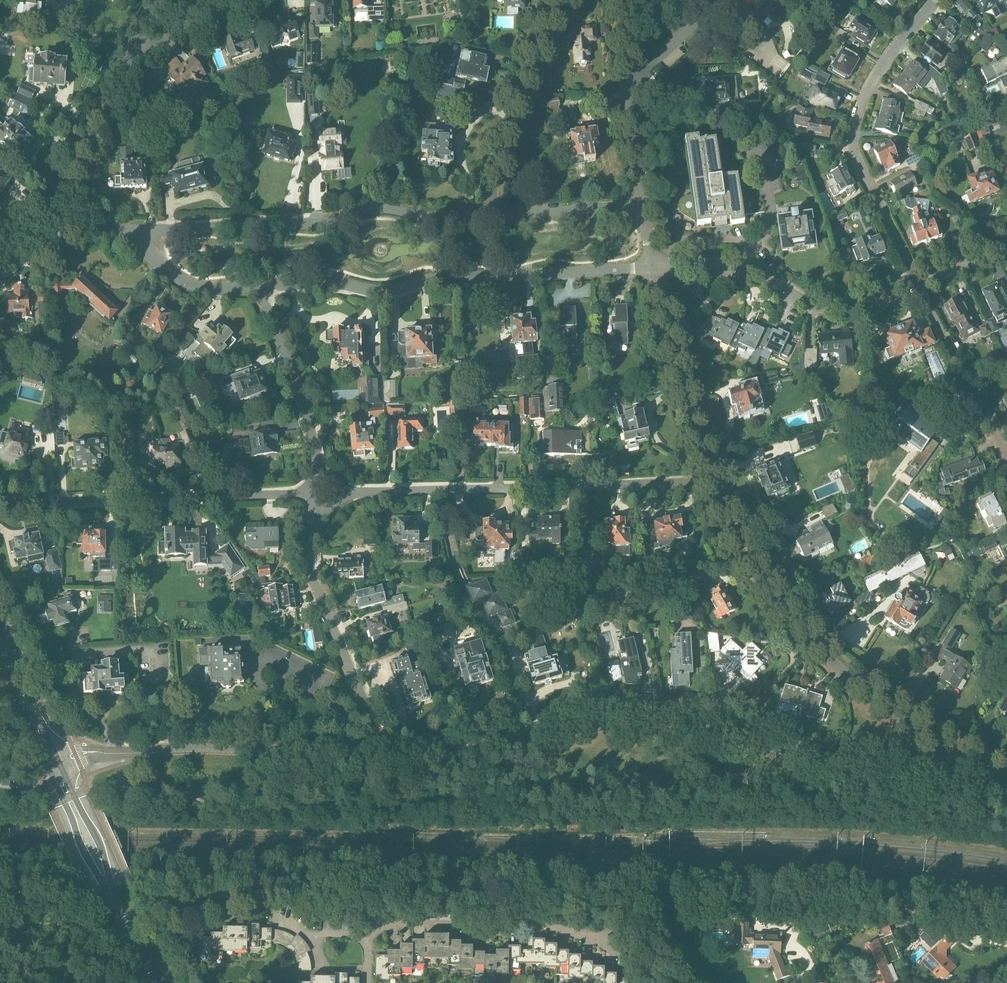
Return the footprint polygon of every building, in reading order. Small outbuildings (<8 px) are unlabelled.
[(49,11),(40,11),(41,4),(35,3),(36,0),(14,0),(14,4),(24,4),(23,6),(24,6),(24,13),(40,14),(40,24),(49,24),(49,11)] [(354,9),(355,9),(355,14),(362,14),(362,15),(367,15),(367,21),(378,21),(384,21),(384,8),(378,8),(367,9),(367,0),(354,0),(354,9)] [(463,0),(455,0),(455,11),(464,11),(463,0)] [(505,7),(507,7),(507,13),(517,13),(517,7),(523,7),(523,5),(525,5),(525,0),(505,0),(505,7)] [(958,10),(959,10),(961,13),(964,17),(967,15),(971,19),(975,24),(981,19),(979,16),(983,14),(980,6),(973,9),(966,0),(963,0),(955,6),(958,10)] [(980,6),(983,14),(992,9),(1000,6),(1004,3),(1006,9),(1006,0),(977,0),(980,6)] [(333,28),(336,28),(335,14),(332,14),(332,4),(331,4),(330,4),(330,2),(324,2),(324,4),(316,4),(317,25),(310,25),(310,39),(318,39),(317,28),(333,28)] [(61,9),(53,18),(66,31),(74,22),(61,9)] [(278,39),(287,36),(290,42),(298,39),(298,38),(300,38),(294,21),(286,24),(284,19),(273,23),(278,39)] [(876,33),(876,32),(863,24),(863,23),(856,19),(849,30),(854,33),(851,37),(867,47),(871,39),(872,39),(873,39),(874,39),(875,39),(876,39),(876,38),(877,38),(877,37),(877,36),(877,35),(877,34),(877,33),(876,33)] [(941,30),(935,36),(942,43),(945,40),(949,44),(958,34),(953,30),(956,26),(949,20),(944,26),(943,26),(940,30),(941,30)] [(828,23),(825,27),(837,35),(840,31),(828,23)] [(590,38),(597,37),(596,26),(581,27),(582,38),(571,39),(572,46),(575,45),(576,64),(590,62),(588,44),(590,44),(590,38)] [(983,33),(972,26),(967,31),(978,40),(983,33)] [(837,35),(846,41),(849,36),(840,31),(837,35)] [(98,32),(93,34),(92,36),(94,41),(96,42),(101,40),(102,38),(100,33),(98,32)] [(985,52),(994,40),(984,32),(975,44),(985,52)] [(846,41),(837,35),(834,40),(843,46),(846,41)] [(230,59),(255,50),(250,37),(238,41),(237,36),(223,41),(230,59)] [(465,46),(464,39),(451,36),(449,42),(465,46)] [(266,67),(273,65),(264,41),(257,43),(266,67)] [(948,57),(946,55),(930,43),(921,54),(926,59),(924,61),(929,64),(931,62),(941,70),(952,63),(953,65),(955,63),(958,65),(961,62),(951,54),(948,57)] [(317,64),(317,47),(307,47),(307,64),(317,64)] [(839,55),(836,60),(855,70),(858,65),(857,63),(860,59),(841,48),(838,54),(839,55)] [(459,63),(486,69),(488,61),(486,61),(487,59),(468,55),(468,54),(461,52),(459,63)] [(956,58),(963,63),(968,57),(961,52),(956,58)] [(296,53),(296,68),(305,69),(305,53),(296,53)] [(70,85),(71,75),(64,74),(65,67),(67,68),(67,65),(65,61),(61,61),(61,63),(55,62),(56,59),(43,58),(42,59),(38,59),(37,67),(36,69),(31,69),(30,82),(36,83),(63,85),(64,85),(70,85)] [(1006,58),(981,71),(987,85),(1005,76),(1006,77),(1006,76),(1006,59),(1006,58)] [(200,90),(208,84),(201,75),(204,73),(193,59),(169,77),(181,92),(194,82),(200,90)] [(851,76),(855,70),(836,60),(833,65),(832,64),(828,70),(846,81),(849,77),(851,76)] [(490,69),(486,69),(459,63),(456,77),(486,84),(490,69)] [(913,64),(904,76),(915,84),(921,89),(930,77),(913,64)] [(818,77),(827,81),(830,77),(820,72),(818,77)] [(818,77),(814,75),(812,80),(825,86),(827,81),(818,77)] [(915,84),(904,76),(901,79),(899,78),(893,86),(906,96),(915,84)] [(289,78),(289,102),(301,102),(301,78),(289,78)] [(453,88),(455,81),(443,78),(442,85),(453,88)] [(716,83),(705,84),(707,104),(718,103),(719,106),(715,106),(716,116),(744,113),(743,103),(736,104),(736,101),(738,101),(737,89),(729,90),(728,78),(716,79),(716,83)] [(455,81),(453,88),(464,90),(466,83),(455,81)] [(32,100),(36,92),(23,86),(19,94),(32,100)] [(842,97),(818,87),(814,96),(811,103),(824,109),(825,106),(836,111),(842,97)] [(481,98),(464,91),(456,88),(455,91),(457,92),(454,99),(460,101),(459,102),(477,108),(481,98)] [(12,100),(11,99),(10,101),(11,102),(8,108),(27,116),(33,103),(15,94),(12,100)] [(161,113),(165,100),(152,95),(147,108),(161,113)] [(307,96),(309,116),(319,115),(317,95),(307,96)] [(548,108),(549,108),(558,106),(559,106),(558,99),(547,100),(548,108)] [(916,100),(913,106),(926,112),(929,107),(916,100)] [(881,116),(897,121),(899,112),(897,112),(898,106),(885,102),(881,116)] [(813,110),(803,107),(797,105),(793,125),(808,128),(807,133),(829,138),(832,124),(817,121),(817,119),(810,118),(811,116),(813,110)] [(992,119),(1006,113),(1006,107),(1006,105),(989,112),(992,119)] [(926,112),(913,106),(911,112),(923,118),(926,112)] [(897,121),(881,116),(880,121),(877,121),(875,130),(897,136),(899,127),(893,125),(895,120),(897,121)] [(34,143),(7,118),(1,125),(0,126),(0,142),(16,157),(16,156),(21,161),(29,152),(27,150),(34,143)] [(957,122),(951,125),(953,130),(960,128),(957,122)] [(978,125),(982,136),(989,133),(985,122),(978,125)] [(452,164),(453,154),(451,154),(452,136),(437,136),(437,135),(435,135),(435,125),(425,125),(425,129),(424,129),(423,134),(423,143),(422,143),(422,153),(428,153),(427,164),(428,164),(428,170),(439,171),(439,164),(440,164),(452,164)] [(593,144),(598,143),(595,130),(594,130),(593,125),(570,129),(571,134),(573,146),(572,147),(574,159),(575,166),(585,164),(585,162),(596,160),(593,144)] [(339,131),(320,133),(320,139),(318,139),(319,148),(321,148),(322,155),(320,155),(321,164),(323,164),(323,171),(343,169),(341,153),(340,153),(339,146),(340,146),(339,131)] [(291,161),(296,144),(290,143),(291,138),(269,132),(264,154),(274,157),(275,159),(279,160),(281,159),(291,161)] [(961,134),(951,138),(954,145),(964,141),(961,134)] [(974,135),(964,140),(969,153),(979,149),(974,135)] [(897,142),(910,146),(912,140),(899,136),(897,142)] [(680,204),(680,207),(680,209),(681,210),(682,212),(684,214),(697,221),(698,225),(711,223),(710,221),(730,218),(731,226),(744,224),(760,222),(759,213),(743,215),(738,177),(722,179),(716,141),(699,143),(698,137),(685,139),(693,196),(688,197),(687,197),(685,198),(683,199),(682,201),(681,202),(680,204)] [(802,142),(801,150),(815,152),(816,144),(802,142)] [(884,174),(900,166),(890,145),(874,152),(884,174)] [(146,178),(152,178),(152,163),(146,163),(132,163),(131,148),(121,148),(122,163),(121,163),(121,176),(121,177),(114,177),(114,188),(121,188),(121,189),(146,188),(146,178)] [(908,168),(909,167),(922,161),(918,155),(904,161),(908,168)] [(192,160),(179,163),(181,173),(164,178),(163,172),(159,173),(159,179),(160,183),(159,183),(160,189),(173,186),(175,195),(210,186),(216,185),(213,171),(207,173),(205,167),(195,170),(192,160)] [(922,161),(909,167),(913,173),(924,168),(922,161)] [(1006,165),(997,168),(1002,178),(1006,176),(1006,167),(1006,165)] [(831,174),(827,176),(830,182),(831,181),(834,187),(829,189),(834,197),(845,191),(847,195),(855,192),(853,188),(853,187),(844,169),(836,174),(835,171),(830,173),(831,174)] [(804,170),(795,174),(798,183),(808,179),(804,170)] [(11,181),(0,172),(0,193),(1,194),(11,181)] [(970,205),(997,194),(994,185),(995,185),(990,172),(980,176),(981,178),(977,180),(976,178),(968,181),(972,193),(966,195),(970,205)] [(898,196),(916,186),(910,174),(891,183),(898,196)] [(923,223),(915,199),(904,200),(907,208),(913,210),(916,218),(913,218),(916,226),(912,227),(915,237),(911,238),(913,246),(918,245),(931,241),(925,223),(923,223)] [(921,200),(915,199),(923,223),(925,223),(931,241),(938,239),(938,238),(942,237),(940,229),(936,230),(932,218),(929,219),(928,214),(927,214),(929,201),(921,200)] [(787,219),(778,220),(783,252),(815,247),(810,215),(801,217),(801,212),(787,214),(787,219)] [(842,221),(848,218),(845,212),(836,216),(841,226),(844,224),(842,221)] [(877,236),(874,229),(868,232),(870,239),(868,240),(869,240),(866,241),(866,240),(856,244),(857,247),(852,249),(858,263),(863,261),(864,263),(874,259),(873,258),(885,253),(879,238),(878,239),(877,236)] [(118,312),(103,298),(88,284),(91,282),(85,277),(83,279),(82,278),(77,284),(62,284),(62,283),(54,284),(55,299),(63,298),(62,289),(75,289),(110,321),(118,312)] [(1006,319),(1006,296),(1001,283),(1000,284),(998,283),(994,284),(994,287),(983,292),(998,323),(1006,319)] [(23,319),(33,318),(33,311),(30,311),(29,284),(13,285),(13,289),(15,289),(16,295),(5,295),(6,315),(12,314),(12,313),(23,312),(23,319)] [(37,296),(39,318),(48,317),(46,295),(37,296)] [(972,333),(979,330),(965,301),(961,303),(960,300),(953,303),(951,302),(946,304),(946,307),(945,307),(953,322),(955,321),(964,339),(973,335),(972,333)] [(171,322),(172,319),(171,317),(172,316),(158,308),(155,314),(150,312),(143,324),(162,335),(168,323),(171,322)] [(463,323),(473,323),(473,308),(463,308),(463,323)] [(616,345),(628,344),(627,325),(628,325),(627,308),(615,308),(615,319),(612,319),(612,326),(615,326),(616,345)] [(564,347),(577,347),(576,328),(577,328),(576,309),(564,310),(564,321),(561,322),(561,336),(564,336),(564,347)] [(132,333),(140,317),(135,315),(127,330),(132,333)] [(505,320),(504,322),(505,331),(507,333),(512,332),(514,344),(523,343),(524,357),(519,358),(521,375),(536,373),(534,356),(533,350),(532,342),(533,342),(537,342),(535,323),(531,324),(530,317),(527,315),(523,315),(520,318),(505,320)] [(729,347),(739,326),(728,321),(727,323),(716,317),(715,318),(710,315),(703,329),(697,331),(699,338),(713,344),(719,342),(729,347)] [(988,324),(987,324),(992,334),(1000,330),(997,324),(995,325),(992,319),(987,322),(988,324)] [(739,326),(729,347),(736,350),(737,348),(744,351),(746,348),(754,352),(756,349),(764,331),(754,326),(752,328),(741,323),(739,326)] [(229,351),(237,342),(232,338),(233,336),(231,335),(231,333),(228,331),(226,331),(225,330),(223,332),(219,328),(218,329),(212,324),(201,337),(197,342),(201,345),(195,353),(204,361),(213,351),(219,357),(226,349),(229,351)] [(984,338),(992,334),(987,324),(979,328),(984,338)] [(921,347),(934,342),(929,331),(916,336),(912,325),(910,326),(904,328),(894,332),(893,332),(888,334),(888,335),(886,336),(887,338),(886,341),(887,344),(889,345),(890,348),(885,350),(889,361),(889,360),(890,363),(895,361),(894,358),(909,353),(910,356),(921,351),(920,348),(921,348),(921,347)] [(437,357),(432,357),(431,328),(421,329),(421,331),(401,332),(398,335),(400,369),(421,368),(421,365),(437,364),(437,357)] [(764,331),(756,349),(763,352),(764,350),(780,358),(781,355),(787,358),(792,348),(786,345),(790,336),(779,331),(778,333),(766,328),(764,331)] [(353,368),(369,367),(367,339),(361,339),(361,332),(344,333),(344,330),(333,331),(333,332),(326,332),(326,343),(334,343),(335,358),(344,358),(345,364),(353,364),(353,368)] [(183,352),(195,339),(186,332),(175,345),(183,352)] [(841,366),(853,365),(852,351),(853,351),(851,334),(843,334),(843,333),(840,333),(840,334),(834,335),(834,334),(819,335),(820,354),(839,352),(841,366)] [(125,340),(121,344),(129,351),(133,347),(125,340)] [(816,368),(816,353),(805,353),(805,368),(816,368)] [(238,374),(228,377),(234,393),(237,392),(240,401),(249,398),(251,403),(262,399),(260,394),(266,391),(263,383),(266,382),(262,372),(250,376),(249,375),(243,377),(244,378),(240,379),(238,374)] [(761,376),(764,386),(779,381),(777,375),(761,376)] [(383,404),(382,377),(367,377),(368,387),(368,389),(371,389),(372,399),(366,399),(366,405),(383,404)] [(392,381),(384,381),(384,403),(392,402),(392,381)] [(563,385),(548,386),(548,387),(550,412),(564,412),(563,385)] [(759,399),(758,398),(755,385),(740,389),(741,392),(731,394),(735,406),(733,408),(735,415),(737,417),(740,416),(741,416),(743,416),(747,418),(749,414),(761,411),(761,410),(765,409),(761,398),(759,399)] [(190,386),(177,393),(180,400),(193,394),(190,386)] [(168,390),(161,393),(165,402),(173,399),(168,390)] [(886,394),(875,396),(877,408),(889,406),(886,394)] [(53,397),(54,405),(65,404),(64,396),(53,397)] [(528,416),(527,398),(519,399),(520,417),(528,416)] [(529,400),(530,420),(545,420),(544,418),(544,413),(544,399),(543,399),(529,400)] [(613,399),(599,404),(603,415),(617,409),(613,399)] [(450,401),(451,419),(458,418),(457,401),(450,401)] [(387,406),(387,417),(405,417),(405,406),(387,406)] [(829,420),(834,418),(830,407),(826,409),(829,420)] [(370,418),(371,418),(375,418),(384,417),(383,408),(369,409),(370,418)] [(910,465),(918,471),(912,480),(913,480),(938,445),(930,438),(934,432),(907,412),(893,431),(920,451),(910,465)] [(642,413),(620,417),(626,442),(627,442),(628,446),(648,442),(647,438),(648,438),(646,428),(645,428),(642,413)] [(850,418),(853,430),(865,427),(861,415),(850,418)] [(371,418),(371,423),(359,424),(360,427),(350,428),(353,452),(354,452),(354,458),(365,457),(365,451),(375,450),(372,426),(376,426),(375,418),(371,418)] [(398,419),(399,448),(413,448),(413,429),(423,429),(422,419),(398,419)] [(8,457),(25,461),(31,440),(28,439),(30,431),(19,428),(20,426),(14,424),(11,434),(9,434),(9,435),(2,433),(0,441),(0,445),(6,446),(4,451),(4,452),(4,453),(4,454),(5,454),(5,455),(6,455),(6,456),(7,456),(8,457)] [(488,435),(488,425),(472,424),(471,437),(475,437),(475,446),(490,446),(490,437),(485,437),(486,435),(488,435)] [(514,425),(488,425),(488,435),(486,435),(485,437),(490,437),(490,446),(500,446),(500,448),(514,448),(514,425)] [(169,440),(164,440),(165,445),(165,450),(166,465),(166,469),(181,468),(179,448),(186,445),(186,447),(195,442),(190,430),(181,434),(184,441),(179,443),(171,443),(169,440)] [(276,434),(275,431),(249,435),(250,439),(248,439),(217,443),(217,444),(218,444),(218,447),(219,456),(241,453),(242,453),(243,453),(242,448),(251,447),(253,456),(279,453),(277,441),(278,441),(277,434),(276,434)] [(543,455),(582,454),(582,432),(543,432),(543,455)] [(64,433),(56,434),(56,446),(65,446),(64,433)] [(801,451),(816,447),(813,434),(797,438),(801,451)] [(104,444),(103,444),(86,445),(86,440),(76,441),(78,459),(72,460),(73,470),(80,469),(80,470),(82,471),(88,470),(90,469),(90,468),(102,467),(101,457),(106,457),(104,444)] [(141,447),(142,454),(149,453),(149,466),(166,465),(165,450),(165,445),(163,440),(156,441),(156,442),(147,442),(147,446),(141,447)] [(117,461),(124,459),(122,450),(114,452),(117,461)] [(941,475),(945,487),(967,479),(969,484),(977,481),(976,476),(985,472),(982,462),(979,464),(977,460),(980,459),(979,456),(959,463),(960,468),(941,475)] [(786,460),(777,463),(758,471),(761,479),(759,480),(763,489),(764,488),(768,497),(775,494),(778,500),(790,495),(788,489),(789,489),(783,476),(791,473),(786,460)] [(937,484),(941,497),(950,495),(948,489),(944,490),(942,483),(937,484)] [(1006,518),(1006,514),(1002,505),(1000,506),(999,503),(1001,502),(997,494),(993,496),(991,492),(979,498),(981,502),(977,504),(982,512),(985,510),(989,517),(985,519),(989,527),(993,525),(995,529),(1006,523),(1005,519),(1006,518)] [(833,504),(820,508),(826,520),(838,514),(833,504)] [(939,516),(942,518),(947,511),(944,508),(939,516)] [(562,530),(562,528),(560,528),(560,518),(538,518),(538,531),(530,531),(530,538),(538,538),(538,539),(552,539),(552,544),(560,544),(560,530),(562,530)] [(393,535),(393,545),(413,544),(413,550),(419,550),(426,550),(425,544),(419,544),(419,523),(414,523),(414,520),(406,520),(405,519),(402,519),(400,520),(398,520),(398,535),(393,535)] [(682,538),(688,537),(686,527),(682,528),(680,519),(654,524),(658,544),(654,544),(655,549),(659,548),(659,549),(674,546),(673,541),(682,539),(682,538)] [(603,545),(613,545),(614,555),(631,554),(630,537),(629,537),(629,530),(625,530),(625,522),(622,520),(617,520),(615,522),(605,523),(599,523),(598,525),(598,534),(600,535),(603,535),(603,545)] [(805,558),(833,543),(821,521),(810,527),(813,532),(796,542),(805,558)] [(253,550),(279,549),(278,523),(258,524),(247,525),(247,536),(245,536),(248,546),(251,544),(253,550)] [(505,550),(508,550),(508,544),(511,544),(511,535),(508,535),(508,525),(507,525),(505,524),(505,523),(501,523),(501,524),(499,526),(494,526),(494,523),(483,523),(484,528),(477,528),(475,530),(476,539),(478,541),(484,540),(484,558),(494,557),(494,564),(505,564),(504,558),(506,558),(505,550)] [(158,542),(159,556),(167,556),(167,557),(168,557),(170,558),(183,558),(185,556),(186,556),(186,554),(194,554),(195,566),(207,566),(207,563),(222,562),(232,576),(244,568),(229,545),(216,554),(217,555),(207,555),(206,532),(194,533),(194,535),(185,535),(185,531),(176,531),(174,531),(173,529),(169,530),(167,531),(166,531),(167,542),(158,542)] [(93,558),(100,558),(100,571),(119,571),(119,555),(119,561),(113,561),(113,557),(106,557),(106,554),(106,534),(84,535),(78,535),(78,545),(84,545),(85,556),(93,556),(93,558)] [(30,564),(44,561),(43,556),(44,556),(39,536),(16,541),(16,542),(10,543),(12,553),(16,552),(18,562),(29,559),(30,564)] [(364,544),(376,544),(376,536),(364,536),(364,544)] [(461,541),(461,551),(472,551),(472,541),(461,541)] [(997,547),(994,541),(969,554),(970,558),(973,556),(974,558),(997,547)] [(998,546),(1006,564),(1006,542),(998,546)] [(438,557),(438,544),(426,544),(425,544),(426,550),(426,558),(438,557)] [(51,573),(59,571),(62,570),(57,550),(44,553),(49,573),(51,573)] [(518,563),(528,563),(527,550),(518,551),(518,563)] [(861,560),(865,569),(883,560),(879,551),(872,554),(870,551),(866,553),(868,556),(861,560)] [(864,580),(872,596),(873,595),(871,590),(923,565),(925,571),(927,570),(919,554),(864,580)] [(363,569),(365,569),(364,557),(362,557),(360,556),(358,556),(356,557),(354,557),(354,560),(335,560),(335,564),(334,565),(334,568),(335,569),(335,573),(349,572),(349,578),(353,578),(353,581),(364,581),(363,578),(364,578),(363,569)] [(659,569),(656,557),(647,559),(649,571),(659,569)] [(635,569),(632,560),(622,558),(621,560),(621,562),(621,564),(620,566),(620,568),(621,570),(621,573),(622,575),(635,569)] [(498,568),(498,576),(516,575),(516,564),(507,564),(505,564),(506,568),(498,568)] [(259,577),(271,576),(269,566),(258,568),(259,577)] [(59,571),(51,573),(53,580),(43,582),(45,592),(62,588),(61,587),(63,586),(59,571)] [(256,594),(264,589),(263,587),(261,585),(253,574),(245,579),(256,594)] [(264,587),(264,589),(269,588),(272,613),(286,611),(286,610),(295,608),(292,587),(283,588),(282,582),(261,585),(263,587),(264,587)] [(472,591),(470,593),(471,597),(475,606),(483,603),(489,617),(497,613),(503,627),(514,622),(509,612),(507,613),(505,610),(506,609),(499,595),(490,599),(489,595),(491,594),(486,582),(471,588),(472,591)] [(453,593),(450,583),(442,585),(445,595),(453,593)] [(831,602),(826,604),(832,615),(845,607),(846,605),(849,605),(852,604),(850,601),(848,600),(848,597),(841,584),(831,589),(833,594),(829,597),(831,602)] [(688,597),(682,585),(675,589),(681,600),(688,597)] [(724,617),(736,610),(722,586),(715,590),(719,596),(712,600),(717,610),(719,609),(724,617)] [(389,602),(385,603),(381,588),(356,595),(360,610),(379,605),(380,609),(405,603),(403,595),(391,598),(389,602)] [(894,603),(892,602),(888,609),(892,611),(887,619),(897,625),(906,631),(910,626),(914,625),(917,621),(915,618),(916,617),(916,618),(917,618),(918,618),(919,618),(919,617),(924,610),(924,609),(924,608),(924,607),(923,607),(922,605),(922,604),(924,605),(928,604),(930,601),(930,598),(930,597),(929,596),(930,594),(920,588),(919,590),(918,589),(917,591),(916,590),(912,596),(913,597),(913,598),(906,594),(902,591),(897,599),(896,599),(895,600),(894,601),(894,602),(894,603)] [(67,615),(77,612),(73,598),(72,598),(71,593),(64,596),(65,600),(48,606),(50,613),(46,614),(40,616),(42,625),(49,623),(53,622),(55,628),(70,624),(67,615)] [(252,604),(247,604),(246,594),(239,594),(239,611),(253,610),(252,604)] [(865,596),(857,600),(862,612),(871,608),(875,606),(870,594),(865,596)] [(383,609),(385,616),(373,620),(374,622),(368,623),(371,630),(369,631),(371,638),(373,637),(375,643),(383,641),(382,636),(393,633),(390,623),(388,615),(392,614),(408,610),(406,603),(383,609)] [(313,628),(314,635),(321,634),(317,624),(315,624),(314,617),(306,618),(307,622),(309,622),(309,629),(313,628)] [(531,627),(520,630),(522,640),(533,637),(531,627)] [(944,646),(944,649),(935,657),(940,662),(942,660),(948,663),(945,667),(947,669),(940,680),(955,689),(965,673),(967,675),(972,668),(958,659),(960,655),(952,650),(961,635),(952,629),(942,645),(944,646)] [(689,664),(693,664),(691,634),(676,635),(677,650),(671,650),(672,675),(677,675),(678,677),(679,676),(680,687),(691,686),(689,664)] [(709,653),(720,652),(717,634),(707,635),(709,653)] [(562,677),(569,675),(564,657),(557,659),(556,658),(548,661),(545,650),(547,650),(543,636),(531,639),(535,653),(525,656),(534,686),(545,683),(546,686),(552,684),(551,681),(562,678),(562,677)] [(419,637),(404,644),(407,652),(415,649),(422,646),(419,637)] [(622,677),(624,675),(627,685),(641,684),(639,678),(642,677),(633,640),(620,643),(622,652),(619,653),(622,667),(607,667),(609,674),(611,675),(613,683),(622,679),(622,677)] [(731,640),(720,652),(733,665),(730,668),(734,673),(737,670),(748,681),(758,670),(752,664),(757,659),(755,657),(758,654),(761,651),(751,642),(742,651),(731,640)] [(478,686),(493,682),(486,657),(485,657),(481,642),(455,650),(457,660),(465,687),(468,695),(469,696),(479,693),(480,691),(478,686)] [(422,646),(415,649),(420,661),(427,658),(422,646)] [(226,650),(226,648),(200,650),(201,665),(210,664),(210,668),(210,670),(203,670),(204,684),(211,683),(211,685),(221,684),(222,685),(225,688),(231,688),(234,684),(234,683),(245,682),(243,657),(242,657),(241,649),(226,650)] [(420,703),(431,700),(422,671),(422,672),(420,665),(410,668),(407,658),(392,662),(397,679),(400,678),(408,703),(410,708),(411,709),(420,707),(421,705),(420,703)] [(120,678),(119,664),(103,665),(104,670),(93,671),(94,674),(84,674),(85,694),(95,693),(95,694),(106,693),(106,690),(111,690),(112,696),(123,695),(123,689),(125,689),(124,678),(120,678)] [(785,685),(781,701),(806,708),(803,716),(817,720),(818,716),(824,718),(826,710),(820,708),(823,696),(814,694),(813,698),(807,696),(809,692),(785,685)] [(720,914),(702,913),(702,922),(720,922),(720,914)] [(893,934),(887,920),(877,920),(885,937),(893,934)] [(781,936),(758,935),(755,935),(755,933),(751,933),(752,921),(737,921),(736,945),(749,945),(749,950),(754,951),(753,957),(770,958),(778,980),(790,976),(786,966),(785,967),(780,953),(781,953),(782,934),(781,934),(781,936)] [(272,941),(272,930),(260,930),(260,926),(247,925),(247,928),(223,928),(223,935),(211,935),(211,939),(199,939),(199,950),(211,950),(211,958),(224,958),(224,948),(235,948),(235,952),(248,952),(248,949),(260,949),(260,941),(272,941)] [(284,932),(278,931),(276,943),(278,943),(280,944),(284,932)] [(290,935),(284,932),(280,944),(282,944),(284,945),(290,935)] [(919,937),(925,942),(929,938),(924,932),(919,937)] [(290,935),(284,945),(286,946),(288,948),(290,945),(295,938),(290,935)] [(295,938),(290,945),(294,948),(303,939),(297,935),(295,938)] [(449,935),(424,935),(424,938),(412,938),(412,946),(400,945),(400,949),(388,949),(388,956),(376,956),(376,979),(389,980),(389,976),(401,976),(401,969),(413,970),(413,966),(425,966),(425,955),(436,955),(436,959),(448,959),(448,966),(460,967),(460,970),(472,970),(472,978),(484,978),(484,981),(496,981),(497,974),(509,974),(509,971),(521,971),(521,965),(544,965),(544,969),(556,969),(555,975),(568,975),(567,980),(580,981),(580,982),(628,982),(628,979),(616,978),(616,971),(604,971),(605,967),(592,967),(593,959),(581,959),(581,956),(569,956),(569,948),(557,948),(557,945),(545,944),(545,937),(526,937),(526,951),(521,951),(521,943),(508,943),(508,951),(496,951),(496,957),(485,957),(485,950),(473,950),(473,946),(461,946),(461,938),(449,938),(449,935)] [(949,936),(924,962),(940,978),(942,975),(945,979),(956,968),(955,966),(958,963),(950,955),(947,958),(945,957),(946,957),(946,954),(944,952),(954,942),(949,936)] [(303,939),(294,948),(297,952),(307,945),(303,939)] [(893,976),(896,975),(892,966),(889,967),(879,941),(866,946),(869,955),(873,954),(884,982),(881,982),(896,982),(893,976)] [(290,945),(288,948),(289,949),(291,951),(293,953),(294,954),(296,958),(300,956),(297,952),(294,948),(290,945)] [(307,945),(297,952),(300,956),(307,952),(311,950),(307,945)] [(300,956),(296,958),(297,960),(298,962),(310,958),(307,952),(300,956)] [(310,958),(298,962),(299,965),(299,966),(311,964),(310,958)] [(335,974),(335,977),(311,977),(311,982),(360,982),(360,979),(348,979),(348,974),(335,974)]
